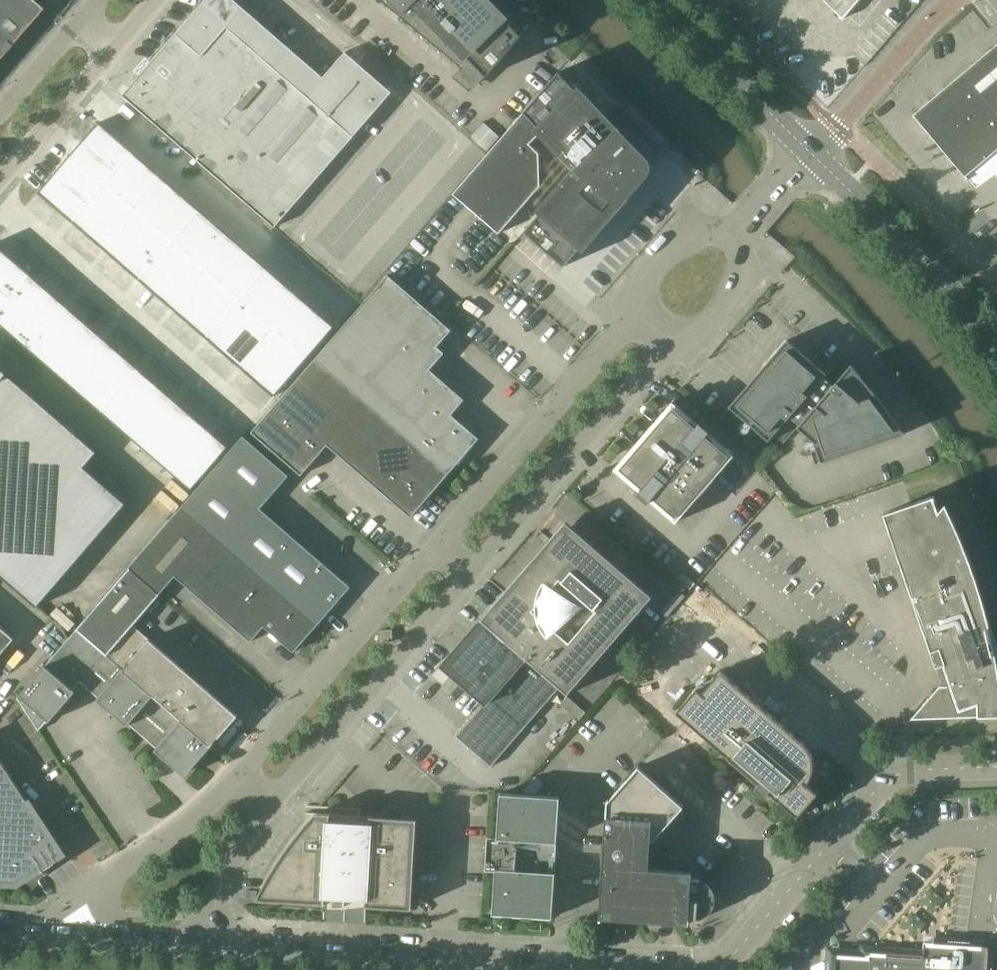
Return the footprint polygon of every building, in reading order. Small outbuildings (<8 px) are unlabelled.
[(41,8),(32,0),(0,0),(0,55),(41,8)] [(392,92),(346,52),(324,77),(294,51),(295,51),(236,0),(205,0),(139,76),(139,77),(123,95),(275,227),(392,92)] [(480,83),(487,75),(488,76),(489,76),(523,35),(490,0),(381,0),(480,83)] [(860,0),(825,0),(843,19),(860,0)] [(914,115),(970,181),(971,180),(969,178),(996,159),(996,45),(914,115)] [(641,155),(640,154),(559,72),(454,194),(500,233),(541,186),(540,153),(530,143),(543,131),(579,168),(525,231),(565,266),(641,179),(641,178),(642,178),(641,177),(640,172),(641,171),(643,171),(644,170),(644,169),(645,168),(645,167),(645,166),(644,165),(644,164),(643,163),(642,162),(641,162),(640,162),(640,157),(641,156),(641,155)] [(124,104),(118,111),(129,121),(136,113),(124,104)] [(100,122),(84,140),(118,169),(134,151),(100,122)] [(487,152),(500,136),(483,122),(470,137),(487,152)] [(84,140),(69,157),(103,187),(106,184),(118,169),(84,140)] [(118,169),(106,184),(119,195),(147,163),(134,151),(118,169)] [(69,157),(54,175),(88,204),(103,187),(69,157)] [(147,163),(119,195),(122,198),(132,207),(160,175),(147,163)] [(54,175),(39,192),(73,222),(88,204),(54,175)] [(160,175),(132,207),(139,213),(146,218),(174,186),(160,175)] [(88,204),(73,222),(89,236),(122,198),(119,195),(106,184),(103,187),(88,204)] [(174,186),(146,218),(156,227),(159,230),(187,198),(174,186)] [(122,198),(89,236),(106,251),(139,213),(132,207),(122,198)] [(187,198),(159,230),(173,242),(201,210),(187,198)] [(201,210),(173,242),(186,253),(214,221),(201,210)] [(139,213),(106,251),(123,265),(156,227),(146,218),(139,213)] [(214,221),(186,253),(189,256),(200,265),(227,233),(214,221)] [(156,227),(123,265),(140,280),(173,242),(159,230),(156,227)] [(227,233),(200,265),(206,271),(213,277),(241,245),(227,233)] [(173,242),(140,280),(156,294),(189,256),(186,253),(173,242)] [(241,245),(213,277),(223,285),(226,288),(254,256),(241,245)] [(14,298),(33,276),(0,247),(0,285),(14,298)] [(189,256),(156,294),(173,309),(206,271),(200,265),(189,256)] [(254,256),(226,288),(240,300),(268,268),(254,256)] [(268,268),(240,300),(253,312),(281,279),(268,268)] [(206,271),(173,309),(190,324),(223,285),(213,277),(206,271)] [(313,362),(446,478),(480,438),(446,409),(459,394),(423,363),(452,330),(389,275),(313,362)] [(0,314),(0,324),(13,335),(51,291),(33,276),(14,298),(0,314)] [(281,279),(253,312),(257,314),(267,323),(294,291),(281,279)] [(14,298),(0,285),(0,314),(14,298)] [(223,285),(190,324),(207,338),(240,300),(226,288),(223,285)] [(51,291),(13,335),(31,350),(69,307),(51,291)] [(294,291),(267,323),(273,329),(280,335),(308,303),(294,291)] [(240,300),(207,338),(223,353),(257,314),(253,312),(240,300)] [(308,303),(280,335),(290,343),(293,346),(321,314),(308,303)] [(69,307),(31,350),(49,366),(86,322),(69,307)] [(257,314),(223,353),(240,367),(273,329),(267,323),(257,314)] [(321,314),(293,346),(307,358),(335,326),(321,314)] [(86,322),(49,366),(66,381),(104,338),(86,322)] [(273,329),(240,367),(257,382),(290,343),(280,335),(273,329)] [(104,338),(66,381),(84,397),(122,353),(104,338)] [(790,416),(800,424),(818,405),(807,396),(826,373),(788,340),(730,406),(769,441),(790,416)] [(290,343),(257,382),(274,396),(307,358),(293,346),(290,343)] [(122,353),(84,397),(102,412),(140,369),(122,353)] [(446,478),(313,362),(253,432),(302,475),(328,444),(412,517),(446,478)] [(818,405),(800,424),(798,427),(814,442),(822,463),(905,434),(897,422),(888,410),(880,398),(871,387),(861,376),(852,365),(834,385),(825,377),(827,374),(826,373),(807,396),(818,405)] [(37,607),(127,503),(85,467),(98,452),(0,367),(0,575),(37,607)] [(140,369),(102,412),(120,428),(158,384),(140,369)] [(158,384),(120,428),(138,443),(175,400),(158,384)] [(175,400),(138,443),(156,458),(193,415),(175,400)] [(677,522),(735,455),(673,401),(615,469),(677,522)] [(193,415),(156,458),(173,474),(211,430),(193,415)] [(211,430),(173,474),(191,489),(229,446),(211,430)] [(290,475),(244,436),(182,507),(318,625),(351,586),(261,508),(290,475)] [(884,513),(937,665),(944,663),(946,668),(945,668),(944,669),(943,670),(943,671),(943,672),(943,674),(944,675),(945,676),(946,677),(948,677),(949,676),(951,684),(941,684),(911,718),(996,715),(996,643),(988,616),(985,604),(981,593),(978,581),(974,570),(970,558),(966,547),(961,536),(957,525),(952,514),(946,503),(940,511),(935,498),(936,497),(935,495),(884,513)] [(318,625),(182,507),(129,567),(130,568),(160,594),(176,576),(252,641),(265,626),(295,652),(318,625)] [(483,620),(560,686),(569,694),(654,596),(567,521),(482,619),(483,620)] [(125,670),(151,639),(134,625),(160,594),(130,568),(77,628),(109,656),(125,670)] [(569,694),(560,686),(483,620),(482,622),(481,620),(442,665),(485,703),(457,736),(518,789),(587,710),(569,694)] [(15,638),(0,625),(0,656),(15,638)] [(109,656),(77,628),(18,697),(39,730),(61,705),(69,709),(69,708),(64,705),(76,691),(72,687),(78,679),(83,684),(109,656)] [(394,641),(393,629),(381,630),(382,642),(394,641)] [(155,696),(212,745),(239,715),(151,639),(125,670),(155,696)] [(109,656),(83,684),(114,710),(110,718),(111,718),(114,713),(128,725),(129,724),(130,724),(155,696),(125,670),(109,656)] [(807,745),(805,743),(722,671),(703,693),(697,688),(677,711),(798,816),(819,793),(807,783),(809,781),(811,778),(812,775),(813,773),(814,770),(814,767),(814,764),(814,761),(813,758),(813,755),(812,752),(810,750),(809,747),(807,745)] [(205,763),(206,763),(200,760),(212,745),(155,696),(130,724),(186,772),(197,760),(205,763)] [(18,883),(61,855),(63,854),(46,827),(45,827),(0,758),(0,881),(18,883)] [(698,918),(701,878),(693,877),(693,871),(648,868),(649,861),(656,861),(657,847),(649,847),(650,840),(655,840),(685,806),(640,766),(610,799),(610,798),(608,800),(601,920),(603,920),(603,918),(690,923),(690,917),(698,918)] [(553,918),(561,797),(501,793),(498,837),(489,836),(486,870),(496,870),(494,914),(553,918)] [(346,904),(351,815),(316,813),(303,827),(292,841),(283,855),(274,869),(266,883),(257,899),(346,904)] [(418,819),(351,815),(346,904),(413,908),(418,819)] [(988,947),(934,944),(934,947),(930,947),(924,947),(924,956),(868,953),(868,957),(834,954),(833,969),(986,969),(988,947)]
